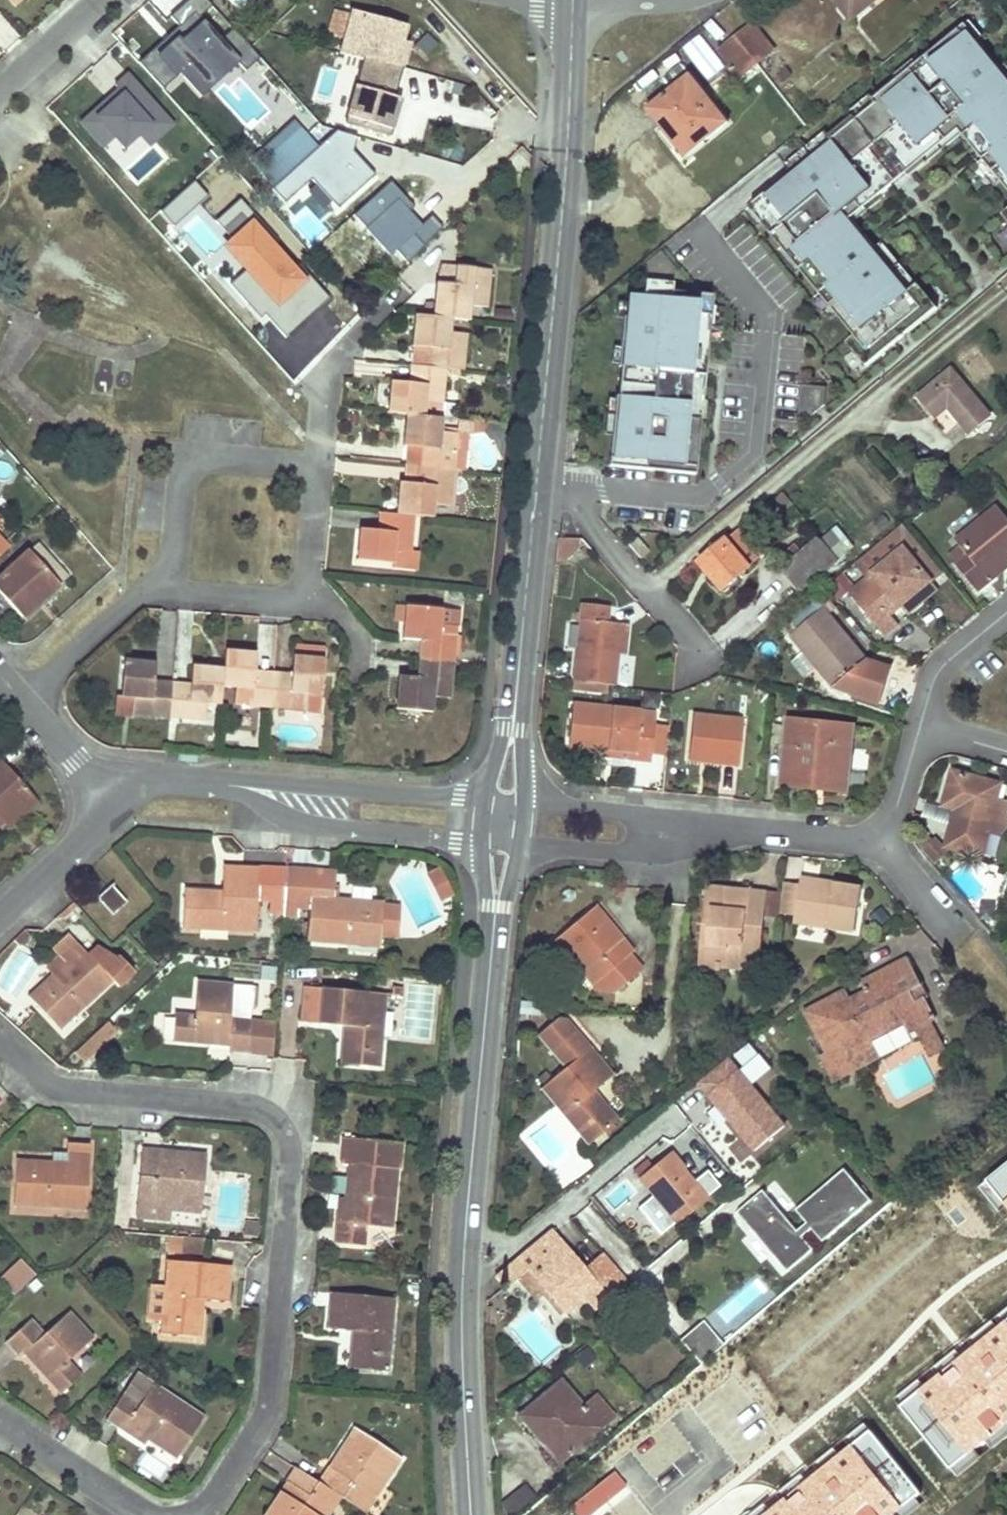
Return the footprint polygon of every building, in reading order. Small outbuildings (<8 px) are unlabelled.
[(208,0),(188,0),(170,17),(179,27),(184,32),(169,46),(164,41),(139,63),(163,90),(182,73),(187,69),(201,85),(233,57),(237,62),(246,71),(261,58),(208,0)] [(343,38),(350,13),(332,9),(326,33),(343,38)] [(348,123),(369,128),(389,133),(395,113),(377,108),(380,93),(393,96),(406,43),(399,41),(403,25),(350,11),(350,13),(343,38),(340,51),(360,57),(361,54),(364,55),(348,123)] [(980,34),(967,19),(957,27),(970,43),(975,38),(980,34)] [(751,24),(720,49),(732,64),(740,74),(771,49),(751,24)] [(179,27),(164,41),(169,46),(184,32),(179,27)] [(993,72),(999,67),(975,38),(970,43),(957,27),(914,63),(919,68),(900,84),(895,78),(871,98),(876,104),(856,120),(851,115),(827,135),(831,141),(792,173),(790,172),(751,204),(764,219),(760,222),(781,247),(783,245),(787,242),(804,264),(798,268),(819,293),(822,290),(857,331),(853,335),(845,341),(865,365),(936,307),(916,283),(909,289),(905,292),(870,250),(874,247),(850,217),(844,210),(871,188),(876,195),(905,172),(908,175),(925,161),(916,151),(951,122),(960,132),(982,158),(985,155),(1006,182),(1006,88),(993,72)] [(700,34),(681,48),(707,81),(725,68),(700,34)] [(237,62),(233,57),(201,85),(187,69),(182,73),(201,94),(237,62)] [(900,84),(919,68),(914,63),(911,58),(892,74),(895,78),(900,84)] [(1004,63),(999,67),(993,72),(1006,88),(1006,67),(1004,63)] [(740,74),(732,64),(724,70),(732,80),(740,74)] [(165,115),(128,75),(116,86),(119,90),(124,95),(113,105),(108,100),(83,124),(105,148),(116,138),(127,150),(141,137),(165,115)] [(661,122),(686,153),(724,121),(687,75),(646,108),(659,124),(661,122)] [(119,90),(108,100),(113,105),(124,95),(119,90)] [(395,113),(399,98),(393,96),(380,93),(377,108),(395,113)] [(856,120),(876,104),(871,98),(867,94),(848,110),(851,115),(856,120)] [(175,126),(165,115),(141,137),(150,147),(175,126)] [(925,161),(960,132),(951,122),(916,151),(925,161)] [(266,169),(300,138),(290,128),(257,158),(266,169)] [(334,129),(319,147),(276,186),(272,191),(285,204),(313,178),(339,207),(375,173),(353,150),(356,137),(334,129)] [(792,173),(831,141),(827,135),(823,131),(783,163),(790,172),(792,173)] [(319,147),(305,133),(300,138),(266,169),(263,172),(276,186),(319,147)] [(985,155),(982,158),(1006,189),(1006,182),(985,155)] [(414,205),(390,180),(354,216),(390,252),(397,245),(408,256),(439,225),(431,217),(423,225),(410,212),(414,205)] [(208,196),(195,181),(162,212),(176,227),(208,196)] [(850,217),(876,195),(871,188),(844,210),(850,217)] [(280,240),(241,197),(215,221),(234,242),(253,263),(247,268),(231,284),(249,303),(256,297),(263,305),(260,307),(266,313),(286,336),(308,316),(329,297),(318,285),(299,264),(293,270),(272,247),(280,240)] [(764,219),(751,204),(748,207),(760,222),(764,219)] [(253,263),(234,242),(228,247),(247,268),(253,263)] [(804,264),(787,242),(783,245),(781,247),(798,268),(804,264)] [(909,289),(874,247),(870,250),(905,292),(909,289)] [(704,361),(710,295),(669,291),(672,266),(658,250),(644,261),(641,296),(627,294),(625,317),(621,317),(618,347),(622,348),(616,396),(618,396),(614,434),(610,433),(607,465),(693,474),(696,442),(689,441),(697,360),(704,361)] [(441,301),(439,315),(453,316),(471,318),(472,306),(489,307),(493,271),(456,268),(454,284),(438,282),(436,301),(441,301)] [(857,331),(822,290),(819,293),(853,335),(857,331)] [(256,297),(249,303),(261,318),(266,313),(260,307),(263,305),(256,297)] [(437,350),(435,365),(447,366),(465,368),(468,333),(452,332),(453,316),(439,315),(421,313),(419,331),(415,330),(413,347),(437,350)] [(703,365),(704,361),(697,360),(689,441),(696,442),(703,365)] [(392,399),(396,400),(394,412),(411,413),(442,416),(447,366),(435,365),(421,363),(419,385),(394,382),(392,399)] [(960,414),(955,418),(967,431),(987,414),(947,369),(916,396),(929,411),(945,397),(960,414)] [(823,404),(825,386),(800,384),(797,414),(810,415),(823,404)] [(442,416),(411,413),(410,429),(405,428),(403,445),(408,445),(428,447),(426,466),(455,469),(463,469),(465,450),(457,449),(459,434),(442,433),(443,417),(442,416)] [(426,466),(428,447),(408,445),(406,464),(426,466)] [(424,484),(426,466),(406,464),(405,481),(424,484)] [(401,513),(416,515),(432,517),(433,505),(451,506),(455,469),(426,466),(424,484),(405,481),(401,481),(399,499),(403,499),(401,513)] [(977,592),(1006,567),(1006,519),(995,504),(953,539),(959,546),(967,556),(955,566),(977,592)] [(416,515),(401,513),(387,512),(385,529),(361,527),(359,544),(364,544),(362,559),(395,562),(396,549),(412,551),(416,515)] [(9,544),(0,534),(0,553),(9,544)] [(574,549),(576,541),(555,538),(553,557),(562,557),(574,549)] [(648,552),(636,538),(628,545),(640,559),(648,552)] [(818,539),(781,570),(798,591),(839,558),(833,550),(830,553),(818,539)] [(723,593),(738,581),(734,577),(747,567),(724,540),(698,563),(723,593)] [(66,575),(36,542),(0,574),(0,595),(20,616),(66,575)] [(959,546),(946,556),(955,566),(967,556),(959,546)] [(882,634),(895,623),(886,613),(898,603),(927,579),(900,547),(847,591),(882,634)] [(903,610),(932,586),(927,579),(898,603),(903,610)] [(454,662),(460,609),(411,605),(409,622),(405,621),(403,638),(428,641),(426,659),(454,662)] [(572,680),(613,684),(616,654),(619,624),(605,623),(606,607),(579,605),(572,680)] [(845,693),(856,684),(867,674),(858,663),(863,659),(821,607),(788,634),(830,686),(836,682),(845,693)] [(619,624),(616,654),(624,655),(627,625),(619,624)] [(273,706),(275,677),(257,676),(259,653),(242,652),(242,655),(227,654),(226,671),(224,686),(237,687),(235,703),(273,706)] [(292,679),(275,677),(273,706),(322,710),(325,661),(311,660),(312,656),(294,654),(292,679)] [(424,677),(400,675),(398,692),(402,692),(401,708),(432,711),(434,696),(450,698),(454,662),(426,659),(424,677)] [(135,713),(172,716),(174,688),(156,686),(157,662),(141,661),(141,666),(125,665),(123,696),(137,696),(135,713)] [(223,703),(224,686),(226,671),(211,670),(211,666),(194,665),(192,689),(174,688),(172,716),(207,719),(209,702),(223,703)] [(122,712),(135,713),(137,696),(123,696),(122,712)] [(647,761),(651,718),(636,717),(636,712),(572,706),(567,749),(602,753),(633,755),(633,760),(647,761)] [(737,765),(740,720),(691,716),(687,761),(737,765)] [(843,791),(849,725),(786,719),(780,784),(843,791)] [(601,760),(632,763),(633,760),(633,755),(602,753),(601,760)] [(3,821),(5,823),(34,797),(0,760),(0,823),(3,821)] [(939,845),(979,856),(986,830),(997,833),(1004,827),(1006,821),(1006,803),(995,799),(999,784),(948,769),(938,805),(950,808),(939,845)] [(10,829),(39,802),(34,797),(5,823),(10,829)] [(271,913),(285,914),(288,870),(226,867),(224,901),(216,901),(217,895),(188,894),(186,929),(257,933),(259,900),(271,901),(271,913)] [(316,872),(288,870),(285,914),(299,915),(299,907),(313,907),(311,942),(349,944),(349,939),(382,941),(382,935),(395,935),(397,909),(384,909),(384,903),(351,902),(351,904),(335,903),(336,879),(316,878),(316,872)] [(442,870),(431,876),(444,901),(455,896),(442,870)] [(800,880),(797,901),(793,921),(854,931),(861,890),(800,880)] [(114,915),(128,903),(114,886),(100,898),(114,915)] [(766,894),(707,888),(701,950),(719,951),(718,957),(743,959),(760,961),(766,894)] [(616,933),(593,907),(553,939),(572,962),(577,958),(594,980),(598,978),(611,993),(635,974),(636,966),(627,954),(632,949),(622,937),(616,941),(612,935),(616,933)] [(32,997),(58,1025),(81,1004),(84,1008),(114,982),(120,988),(135,974),(119,959),(116,962),(96,946),(88,953),(71,934),(54,948),(61,956),(68,964),(72,968),(61,978),(57,974),(32,997)] [(719,951),(701,950),(700,967),(716,969),(717,963),(741,965),(743,959),(718,957),(719,951)] [(61,956),(50,966),(57,974),(68,964),(61,956)] [(847,989),(806,1009),(827,1053),(835,1069),(854,1060),(851,1052),(867,1044),(866,1041),(905,1022),(909,1031),(914,1028),(926,1055),(941,1047),(928,1022),(935,1019),(920,988),(922,987),(909,959),(862,981),(867,991),(851,998),(847,989)] [(594,980),(588,985),(594,992),(611,993),(598,978),(594,980)] [(212,1041),(222,1042),(233,1043),(232,1052),(249,1053),(254,988),(199,983),(196,1021),(176,1019),(174,1042),(211,1045),(212,1041)] [(378,1066),(384,994),(302,987),(299,1020),(352,1024),(351,1031),(346,1031),(343,1063),(378,1066)] [(81,1004),(58,1025),(65,1033),(88,1013),(84,1008),(81,1004)] [(612,1076),(590,1048),(565,1018),(538,1040),(562,1070),(541,1088),(587,1144),(616,1121),(607,1110),(597,1098),(592,1102),(587,1096),(612,1076)] [(107,1020),(74,1054),(86,1065),(119,1031),(107,1020)] [(745,1066),(740,1071),(752,1085),(772,1068),(749,1043),(735,1055),(745,1066)] [(834,1080),(876,1059),(867,1044),(851,1052),(854,1060),(835,1069),(827,1053),(821,1056),(834,1080)] [(740,1071),(726,1055),(698,1080),(755,1146),(784,1121),(752,1085),(740,1071)] [(659,1119),(678,1131),(688,1116),(669,1104),(659,1119)] [(341,1224),(340,1224),(338,1224),(336,1244),(364,1247),(366,1225),(392,1228),(398,1169),(401,1170),(403,1143),(343,1137),(341,1163),(352,1164),(348,1209),(343,1209),(341,1224)] [(19,1162),(18,1181),(17,1201),(49,1203),(49,1208),(87,1210),(91,1145),(70,1144),(69,1169),(53,1169),(54,1164),(19,1162)] [(146,1149),(144,1174),(141,1199),(171,1203),(170,1209),(202,1213),(208,1156),(171,1152),(170,1156),(163,1155),(163,1151),(146,1149)] [(723,1189),(707,1170),(691,1183),(679,1168),(682,1165),(671,1152),(641,1177),(656,1196),(640,1209),(663,1237),(723,1189)] [(989,1180),(1006,1202),(1006,1165),(989,1180)] [(798,1231),(764,1189),(738,1211),(787,1270),(813,1249),(803,1237),(813,1228),(824,1241),(873,1201),(845,1167),(795,1209),(807,1223),(798,1231)] [(171,1203),(141,1199),(139,1217),(169,1220),(170,1209),(171,1203)] [(517,1278),(528,1269),(564,1311),(582,1295),(593,1309),(627,1279),(603,1252),(586,1267),(553,1230),(499,1275),(508,1285),(517,1278)] [(202,1255),(204,1239),(185,1237),(184,1253),(202,1255)] [(20,1259),(2,1275),(18,1292),(36,1276),(20,1259)] [(164,1319),(163,1334),(197,1337),(200,1308),(194,1308),(195,1300),(229,1303),(232,1267),(170,1262),(168,1288),(166,1303),(153,1302),(152,1317),(164,1319)] [(517,1278),(552,1322),(564,1311),(528,1269),(517,1278)] [(168,1288),(155,1286),(153,1302),(166,1303),(168,1288)] [(362,1341),(358,1340),(355,1369),(389,1372),(396,1300),(334,1293),(330,1328),(363,1332),(362,1341)] [(41,1365),(39,1368),(62,1394),(79,1379),(65,1364),(93,1340),(69,1313),(44,1336),(31,1321),(8,1342),(20,1356),(27,1350),(41,1365)] [(725,1343),(704,1319),(681,1339),(701,1363),(725,1343)] [(902,1407),(951,1467),(1006,1421),(1006,1322),(902,1407)] [(143,1437),(146,1432),(179,1455),(203,1419),(140,1375),(109,1421),(126,1433),(130,1428),(143,1437)] [(565,1459),(577,1449),(589,1439),(584,1433),(596,1423),(601,1428),(614,1418),(597,1398),(585,1407),(562,1380),(520,1416),(530,1428),(535,1423),(544,1435),(549,1431),(556,1438),(551,1442),(565,1459)] [(530,1428),(560,1463),(565,1459),(551,1442),(556,1438),(549,1431),(544,1435),(535,1423),(530,1428)] [(596,1423),(584,1433),(589,1439),(601,1428),(596,1423)] [(292,1476),(287,1483),(293,1487),(289,1492),(284,1488),(267,1514),(324,1514),(338,1494),(363,1511),(380,1484),(384,1486),(402,1459),(355,1428),(333,1461),(337,1463),(333,1468),(329,1466),(319,1482),(297,1468),(292,1476)] [(872,1430),(767,1514),(895,1514),(922,1493),(872,1430)] [(616,1471),(572,1507),(579,1514),(590,1514),(627,1484),(616,1471)] [(539,1496),(527,1481),(503,1500),(515,1514),(539,1496)]
